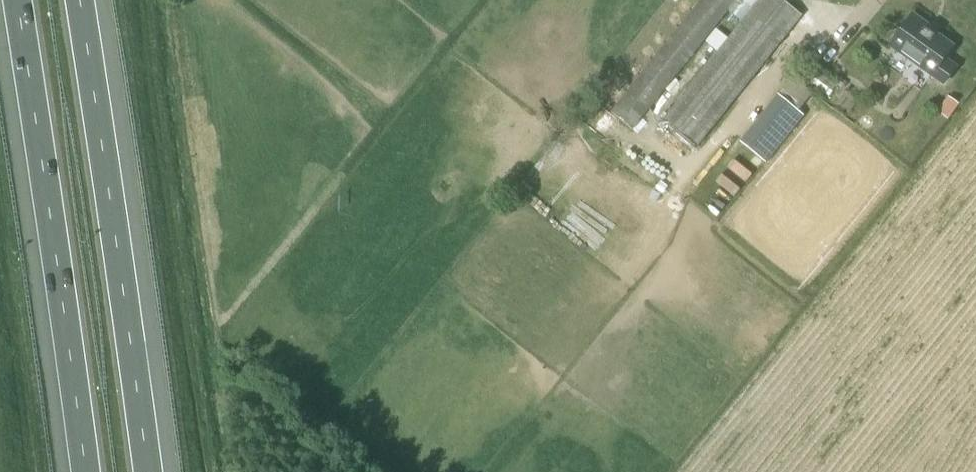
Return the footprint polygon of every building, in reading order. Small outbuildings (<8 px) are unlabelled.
[(610,112),(633,130),(737,0),(700,0),(610,112)] [(664,119),(696,145),(802,16),(782,0),(759,0),(664,119)] [(944,60),(953,47),(927,29),(928,27),(913,15),(891,45),(944,83),(955,67),(944,60)] [(847,83),(840,77),(835,84),(842,89),(847,83)] [(767,164),(805,116),(778,95),(740,143),(767,164)] [(950,96),(941,109),(951,116),(960,103),(950,96)]
